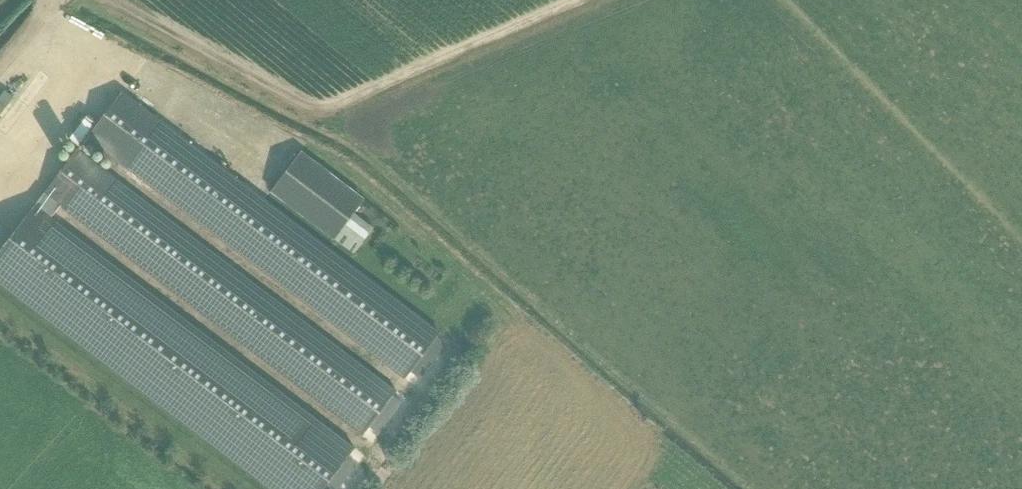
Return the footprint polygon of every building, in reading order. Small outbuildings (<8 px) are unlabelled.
[(18,88),(3,103),(13,112),(27,97),(18,88)] [(88,139),(405,379),(439,333),(121,93),(97,125),(87,117),(70,139),(82,148),(88,139)] [(0,251),(0,286),(267,488),(324,488),(347,460),(355,448),(51,218),(54,214),(60,206),(176,292),(365,433),(369,428),(394,396),(398,390),(208,248),(77,150),(0,251)] [(300,153),(272,191),(336,239),(363,202),(300,153)]
